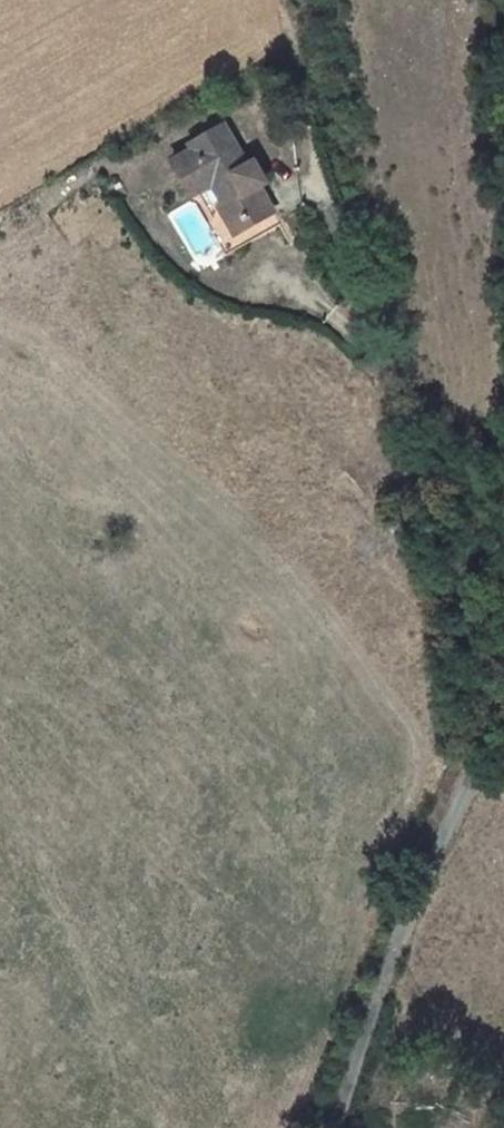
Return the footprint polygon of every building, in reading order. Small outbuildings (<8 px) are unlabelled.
[(259,187),(266,183),(254,163),(247,167),(224,127),(189,147),(192,152),(172,164),(192,198),(198,194),(214,220),(207,224),(227,257),(246,246),(235,227),(254,215),(265,234),(281,225),(259,187)] [(254,215),(235,227),(246,246),(265,234),(254,215)]
